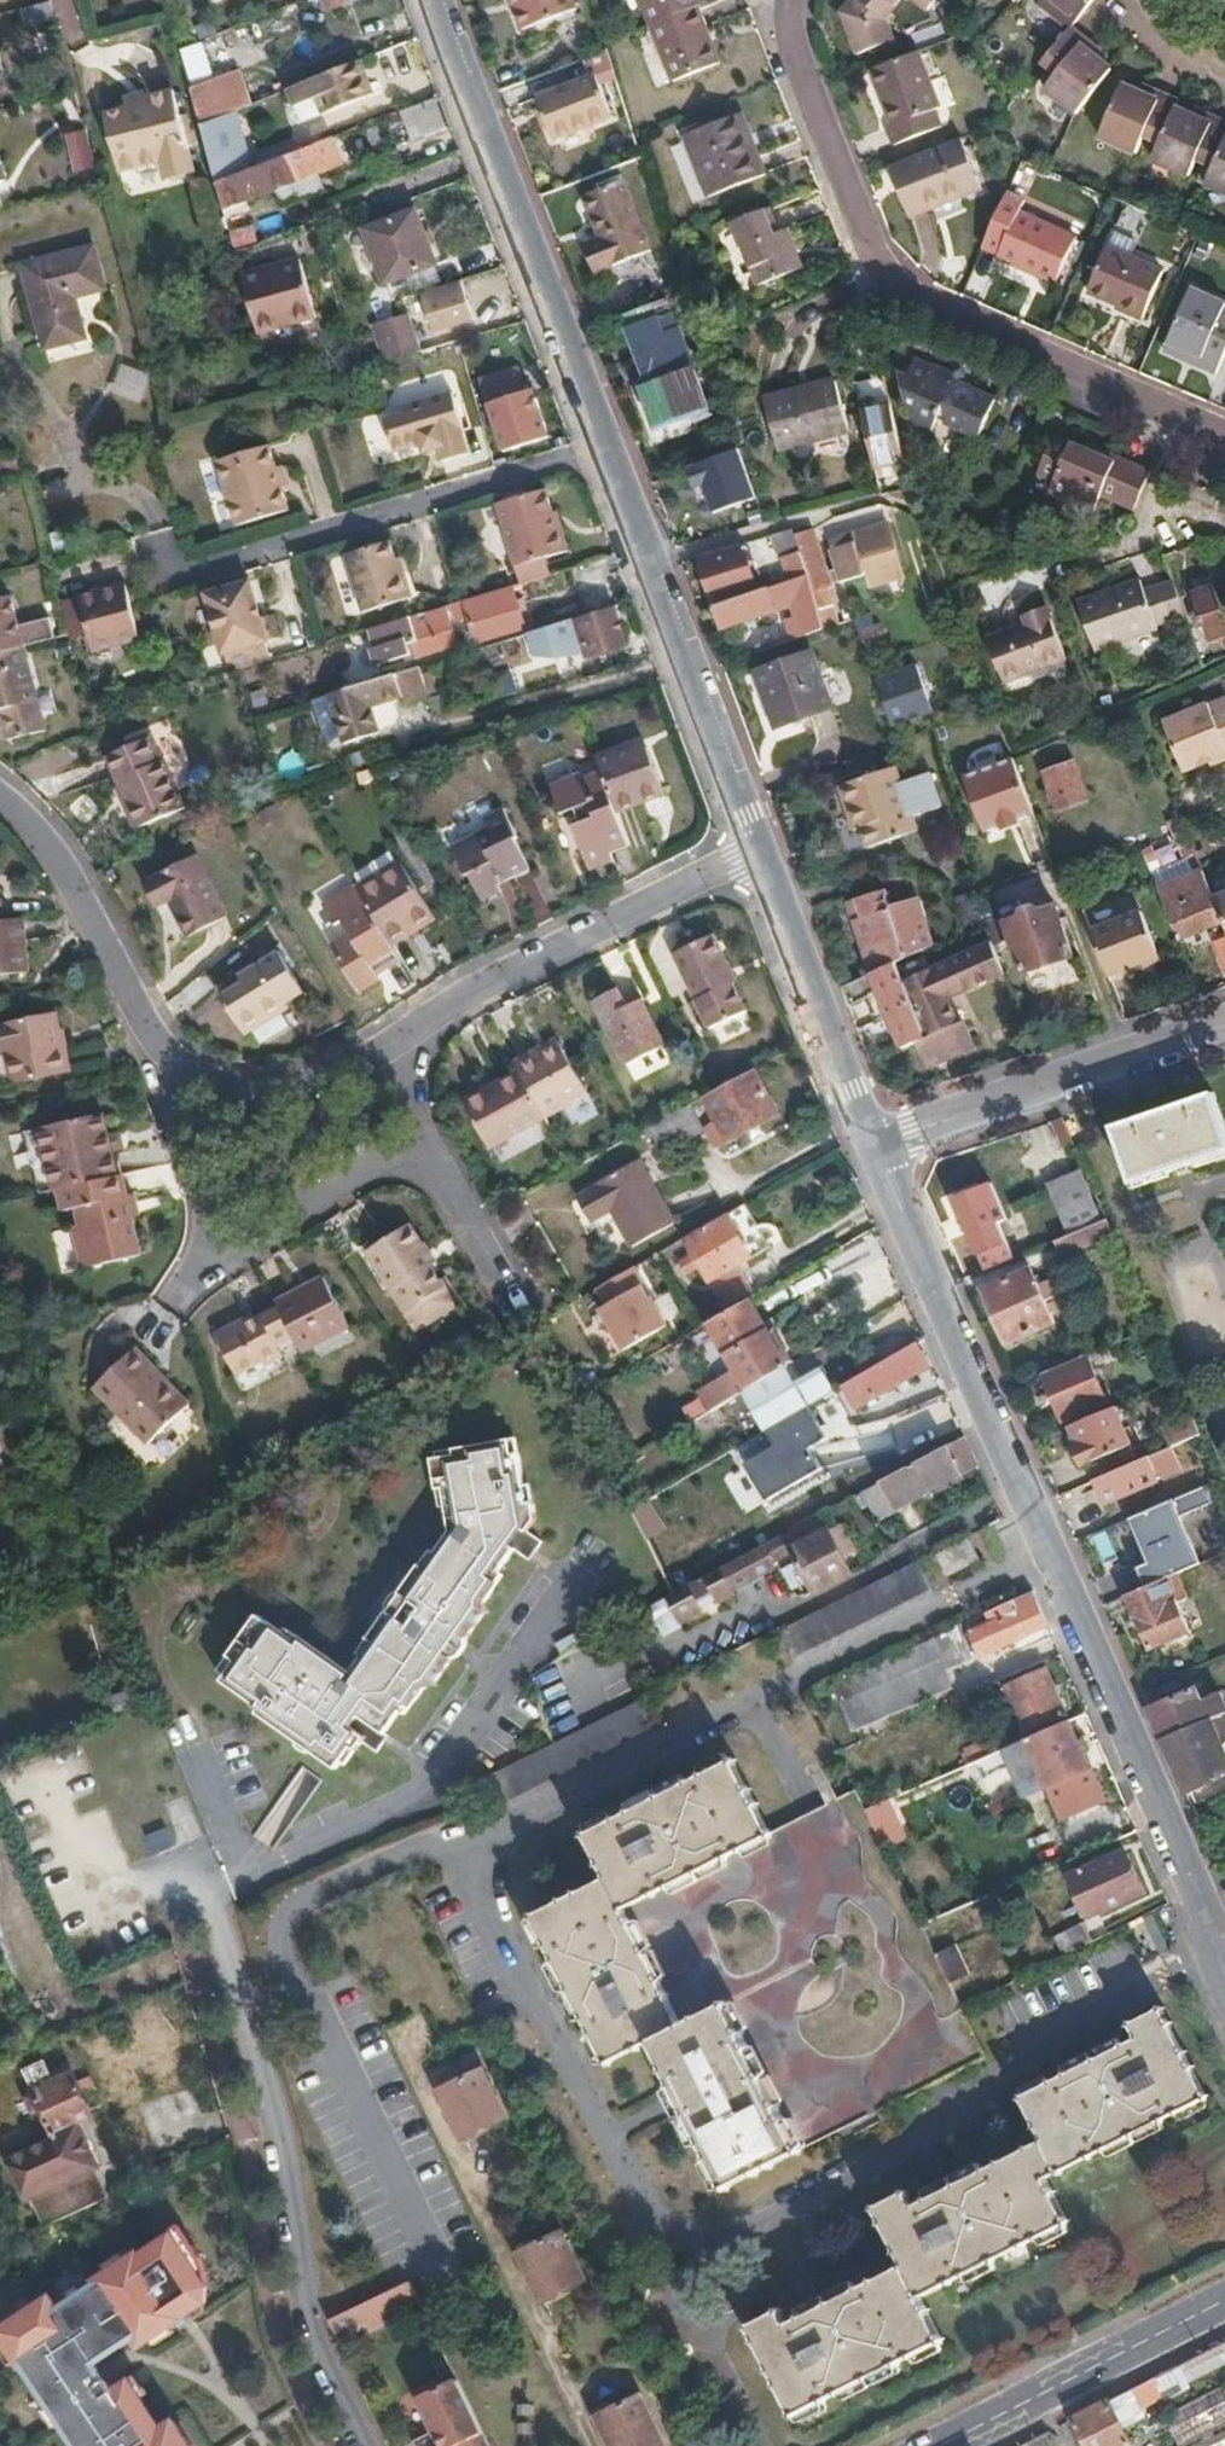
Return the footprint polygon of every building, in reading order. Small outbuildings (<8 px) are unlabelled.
[(361,0),(328,0),(333,11),(361,0)] [(571,0),(509,0),(520,30),(555,17),(574,10),(571,0)] [(691,0),(638,0),(649,28),(694,10),(691,0)] [(837,15),(850,60),(888,49),(882,23),(903,0),(851,0),(837,15)] [(923,14),(939,0),(904,0),(923,14)] [(1044,2),(1037,12),(1068,35),(1069,36),(1096,0),(1041,0),(1044,2)] [(58,22),(52,2),(22,9),(27,29),(58,22)] [(557,24),(577,17),(574,10),(555,17),(557,24)] [(668,87),(718,68),(694,10),(649,28),(647,29),(668,87)] [(1077,123),(1111,75),(1096,64),(1077,50),(1081,45),(1069,36),(1068,35),(1041,72),(1056,84),(1045,99),(1077,123)] [(206,43),(182,53),(192,92),(202,125),(235,112),(251,105),(244,82),(219,91),(206,43)] [(1100,59),(1081,45),(1077,50),(1096,64),(1100,59)] [(934,113),(911,58),(861,78),(883,131),(880,133),(888,154),(938,133),(930,116),(934,113)] [(372,94),(360,62),(291,89),(303,120),(372,94)] [(553,146),(556,155),(617,133),(601,88),(540,110),(544,122),(553,146)] [(1150,152),(1168,114),(1170,108),(1150,101),(1149,107),(1128,100),(1110,93),(1088,147),(1125,162),(1133,145),(1150,152)] [(1150,101),(1131,93),(1128,100),(1149,107),(1150,101)] [(175,95),(143,103),(146,111),(129,116),(127,111),(103,118),(119,174),(161,163),(167,182),(195,174),(190,152),(199,150),(196,135),(192,137),(186,139),(182,121),(175,95)] [(146,111),(143,103),(142,98),(124,102),(127,111),(129,116),(146,111)] [(420,155),(454,143),(437,99),(404,112),(420,155)] [(202,125),(217,182),(238,174),(250,170),(235,112),(202,125)] [(1223,139),(1224,132),(1224,129),(1211,124),(1209,130),(1187,122),(1168,114),(1150,152),(1144,171),(1181,184),(1189,167),(1207,175),(1223,139)] [(1211,124),(1189,116),(1187,122),(1209,130),(1211,124)] [(757,152),(742,117),(733,120),(747,155),(757,152)] [(187,120),(182,121),(186,139),(192,137),(187,120)] [(681,141),(706,200),(766,177),(757,152),(747,155),(733,120),(681,141)] [(553,146),(544,122),(537,125),(546,149),(553,146)] [(88,129),(67,134),(76,173),(98,168),(88,129)] [(342,167),(333,138),(277,159),(260,166),(250,170),(238,174),(246,203),(342,167)] [(1223,139),(1207,175),(1200,193),(1224,202),(1224,140),(1223,139)] [(976,199),(956,146),(882,174),(901,220),(951,199),(955,207),(976,199)] [(260,166),(277,159),(275,153),(257,160),(260,166)] [(217,182),(227,218),(248,211),(246,203),(238,174),(217,182)] [(586,241),(598,271),(649,250),(621,180),(583,195),(599,236),(586,241)] [(955,207),(951,199),(901,220),(904,228),(955,207)] [(1051,294),(1074,244),(1016,220),(1020,210),(1001,201),(976,257),(992,264),(990,268),(1009,277),(1031,286),(1051,294)] [(770,211),(729,227),(740,253),(743,252),(758,291),(803,274),(786,230),(779,233),(770,211)] [(435,265),(416,212),(364,230),(383,283),(435,265)] [(104,288),(94,247),(24,264),(46,347),(85,338),(75,295),(104,288)] [(1102,257),(1082,300),(1109,311),(1107,315),(1136,326),(1138,327),(1157,280),(1102,257)] [(244,278),(260,336),(318,319),(303,259),(243,276),(244,278)] [(1031,286),(1009,277),(1004,286),(1026,296),(1031,286)] [(461,280),(420,293),(426,314),(467,302),(461,280)] [(1187,296),(1163,349),(1163,350),(1197,366),(1193,373),(1212,382),(1224,352),(1224,312),(1187,296)] [(707,406),(663,298),(619,316),(651,396),(643,398),(655,427),(707,406)] [(377,328),(388,362),(422,352),(412,326),(410,318),(377,328)] [(1197,366),(1163,350),(1160,358),(1193,373),(1197,366)] [(973,434),(990,398),(949,379),(951,374),(928,364),(920,379),(913,377),(918,392),(903,422),(926,433),(934,415),(938,407),(955,416),(951,424),(973,434)] [(526,392),(518,369),(485,378),(505,448),(546,435),(533,390),(526,392)] [(758,397),(775,447),(846,426),(831,376),(758,397)] [(404,413),(384,418),(394,450),(421,441),(434,438),(436,445),(440,460),(467,453),(460,430),(463,428),(453,390),(402,405),(404,413)] [(902,459),(889,404),(858,412),(861,427),(871,467),(902,459)] [(955,416),(938,407),(934,415),(951,424),(955,416)] [(922,442),(926,433),(903,422),(899,431),(922,442)] [(1132,512),(1149,473),(1094,449),(1091,452),(1080,447),(1053,436),(1034,474),(1050,480),(1046,491),(1091,510),(1097,497),(1132,512)] [(434,438),(421,441),(424,449),(436,445),(434,438)] [(1091,452),(1094,449),(1083,444),(1080,447),(1091,452)] [(217,464),(229,499),(280,484),(275,470),(269,448),(217,464)] [(706,520),(762,502),(745,451),(689,468),(706,520)] [(275,470),(280,484),(285,482),(281,469),(275,470)] [(229,499),(236,521),(287,506),(281,488),(280,484),(229,499)] [(521,562),(552,552),(568,548),(563,528),(556,529),(551,512),(544,488),(499,501),(517,563),(521,562)] [(287,506),(236,521),(238,527),(289,512),(287,506)] [(556,529),(563,528),(557,510),(551,512),(556,529)] [(885,525),(829,543),(840,582),(853,578),(852,571),(895,558),(885,525)] [(793,537),(791,531),(773,537),(779,555),(797,549),(793,537)] [(822,566),(810,531),(793,537),(797,549),(798,554),(804,572),(820,567),(822,566)] [(398,570),(394,557),(389,539),(345,553),(363,611),(412,595),(405,568),(398,570)] [(698,562),(711,603),(755,591),(743,549),(698,562)] [(527,580),(557,571),(552,552),(521,562),(527,580)] [(804,572),(798,554),(782,560),(790,582),(806,576),(804,572)] [(401,555),(394,557),(398,570),(405,568),(401,555)] [(840,625),(820,567),(804,572),(806,576),(810,590),(824,630),(840,625)] [(810,590),(806,576),(790,582),(788,582),(792,596),(810,590)] [(229,652),(235,671),(238,670),(273,659),(268,641),(270,640),(251,579),(206,594),(225,654),(229,652)] [(1184,616),(1172,580),(1142,590),(1141,584),(1077,605),(1094,653),(1157,631),(1154,625),(1184,616)] [(108,595),(127,590),(126,584),(100,591),(108,595)] [(527,627),(513,584),(466,599),(471,617),(478,642),(527,627)] [(1212,586),(1194,592),(1211,639),(1221,635),(1224,647),(1224,620),(1212,586)] [(780,604),(774,588),(765,590),(772,607),(780,604)] [(140,641),(127,590),(108,595),(100,591),(79,597),(95,653),(140,641)] [(721,629),(774,613),(772,607),(765,590),(713,607),(721,629)] [(824,630),(810,590),(792,596),(795,605),(790,607),(801,638),(824,630)] [(22,641),(9,592),(0,594),(0,647),(22,641)] [(79,597),(63,601),(71,630),(74,640),(74,641),(90,637),(79,597)] [(545,621),(573,612),(569,598),(541,607),(545,621)] [(463,600),(456,602),(462,620),(471,617),(466,599),(464,600),(463,600)] [(625,642),(614,605),(601,610),(577,617),(587,653),(625,642)] [(986,638),(1000,681),(1064,661),(1047,608),(1023,615),(1026,625),(986,638)] [(457,645),(446,610),(376,632),(383,651),(397,647),(412,643),(416,658),(457,645)] [(574,640),(568,620),(505,640),(513,667),(533,661),(530,653),(574,640)] [(1,704),(9,735),(45,726),(22,641),(0,647),(0,705),(1,704)] [(397,647),(402,662),(416,658),(412,643),(397,647)] [(383,651),(380,652),(384,667),(402,662),(397,647),(383,651)] [(829,710),(808,654),(801,657),(820,712),(829,710)] [(820,712),(801,657),(754,672),(774,728),(820,712)] [(914,664),(875,677),(892,728),(932,715),(914,664)] [(404,702),(427,695),(418,668),(416,668),(367,685),(331,696),(337,717),(352,713),(358,730),(377,724),(372,708),(403,698),(404,702)] [(167,672),(155,674),(159,690),(171,687),(167,672)] [(1182,773),(1203,764),(1223,754),(1224,757),(1224,696),(1224,695),(1201,706),(1200,702),(1160,721),(1182,773)] [(182,806),(162,757),(154,760),(145,736),(105,752),(134,824),(182,806)] [(643,737),(625,743),(628,754),(646,747),(643,737)] [(625,743),(595,754),(601,770),(616,810),(662,793),(646,747),(628,754),(625,743)] [(1224,758),(1224,757),(1223,754),(1203,764),(1205,768),(1224,758)] [(1032,817),(1013,762),(963,779),(978,818),(984,835),(1002,829),(1003,833),(1019,827),(1018,822),(1032,817)] [(1070,762),(1041,773),(1054,810),(1083,801),(1070,762)] [(859,832),(866,851),(920,833),(898,769),(841,789),(856,833),(859,832)] [(611,849),(629,844),(616,810),(601,770),(584,774),(583,770),(549,782),(559,811),(575,805),(579,819),(572,822),(590,869),(615,861),(611,849)] [(517,832),(502,802),(480,812),(486,826),(450,843),(464,872),(469,869),(482,895),(490,891),(500,886),(496,879),(528,864),(513,834),(517,832)] [(1201,872),(1189,843),(1184,831),(1174,836),(1184,859),(1149,872),(1156,890),(1201,872)] [(387,840),(341,867),(350,882),(397,855),(387,840)] [(214,897),(189,851),(152,870),(153,872),(140,880),(152,904),(166,896),(176,916),(214,897)] [(397,855),(350,882),(356,891),(383,935),(412,917),(416,923),(433,912),(397,855)] [(1211,898),(1201,872),(1156,890),(1175,940),(1221,923),(1211,898)] [(374,972),(398,958),(387,941),(383,935),(356,891),(323,911),(334,930),(342,926),(351,942),(333,954),(355,990),(377,976),(374,972)] [(1211,898),(1221,923),(1224,932),(1224,893),(1211,898)] [(892,966),(927,949),(912,905),(881,914),(876,900),(855,906),(860,921),(851,924),(870,976),(892,966)] [(860,921),(855,906),(845,909),(851,924),(860,921)] [(1070,961),(1055,913),(1053,910),(1038,914),(1030,909),(1018,913),(1019,920),(1003,925),(1021,977),(1070,961)] [(1154,956),(1136,910),(1085,929),(1103,975),(1154,956)] [(21,915),(0,918),(0,969),(25,967),(21,915)] [(383,935),(387,941),(416,923),(412,917),(383,935)] [(730,973),(712,937),(671,954),(707,1032),(745,1015),(732,985),(727,987),(722,977),(730,973)] [(299,985),(273,946),(237,968),(243,977),(217,994),(241,1030),(284,1001),(281,997),(299,985)] [(955,1026),(946,1004),(943,998),(962,990),(965,995),(1002,977),(988,946),(900,987),(922,1041),(955,1026)] [(1216,954),(1224,976),(1224,951),(1216,954)] [(922,1041),(900,987),(892,966),(870,976),(901,1050),(913,1045),(922,1041)] [(875,996),(869,978),(841,991),(847,1008),(875,996)] [(946,1004),(965,995),(962,990),(943,998),(946,1004)] [(623,1011),(619,1003),(613,992),(589,1003),(625,1067),(663,1047),(638,1003),(623,1011)] [(634,996),(619,1003),(623,1011),(638,1003),(634,996)] [(70,1043),(66,1022),(64,1011),(3,1023),(8,1049),(19,1048),(26,1079),(81,1068),(76,1043),(70,1043)] [(71,1021),(66,1022),(70,1043),(76,1043),(71,1021)] [(924,1069),(971,1049),(960,1024),(955,1026),(922,1041),(913,1045),(924,1069)] [(556,1037),(534,1048),(537,1054),(559,1043),(556,1037)] [(534,1048),(511,1061),(516,1072),(542,1120),(587,1096),(559,1043),(537,1054),(534,1048)] [(752,1071),(708,1095),(704,1097),(727,1142),(776,1116),(752,1071)] [(486,1149),(542,1120),(516,1072),(461,1101),(486,1149)] [(1132,1184),(1224,1152),(1224,1127),(1214,1093),(1112,1129),(1132,1184)] [(59,1189),(116,1176),(112,1154),(107,1137),(102,1114),(46,1127),(59,1189)] [(1074,1144),(1063,1119),(1040,1126),(1051,1153),(1074,1144)] [(55,1190),(59,1189),(46,1127),(22,1132),(36,1194),(55,1190)] [(107,1137),(112,1154),(126,1151),(122,1133),(107,1137)] [(670,1227),(636,1163),(594,1185),(596,1190),(575,1201),(587,1224),(608,1212),(629,1249),(670,1227)] [(1078,1169),(1044,1184),(1065,1233),(1099,1218),(1078,1169)] [(121,1194),(116,1176),(59,1189),(55,1190),(59,1209),(67,1207),(71,1225),(69,1225),(79,1266),(135,1254),(125,1213),(121,1194)] [(1021,1257),(990,1188),(955,1203),(986,1273),(1021,1257)] [(130,1192),(121,1194),(125,1213),(133,1211),(130,1192)] [(722,1216),(682,1239),(689,1251),(675,1260),(681,1272),(698,1263),(705,1277),(718,1302),(746,1287),(731,1262),(745,1255),(722,1216)] [(1079,1248),(1113,1234),(1107,1221),(1073,1236),(1079,1248)] [(414,1255),(421,1251),(405,1227),(361,1255),(386,1294),(394,1289),(410,1316),(440,1297),(426,1274),(414,1255)] [(429,1246),(421,1251),(414,1255),(426,1274),(441,1265),(429,1246)] [(632,1268),(596,1289),(605,1305),(599,1309),(623,1350),(666,1326),(649,1297),(647,1299),(640,1287),(643,1285),(632,1268)] [(1032,1270),(982,1292),(1005,1345),(1055,1324),(1032,1270)] [(289,1341),(295,1353),(340,1330),(315,1280),(269,1303),(273,1311),(289,1341)] [(394,1289),(386,1294),(403,1320),(410,1316),(394,1289)] [(746,1391),(785,1369),(749,1302),(709,1325),(698,1332),(691,1336),(717,1381),(702,1390),(713,1410),(716,1409),(744,1393),(746,1391)] [(289,1341),(273,1311),(243,1326),(242,1323),(212,1338),(231,1378),(259,1364),(262,1369),(280,1360),(275,1348),(289,1341)] [(929,1367),(916,1345),(845,1387),(842,1389),(854,1410),(855,1409),(872,1399),(929,1367)] [(186,1406),(131,1348),(93,1383),(149,1440),(186,1406)] [(1107,1401),(1087,1356),(1043,1375),(1063,1421),(1107,1401)] [(768,1432),(808,1409),(785,1369),(746,1391),(744,1393),(768,1432)] [(875,1406),(872,1399),(855,1409),(859,1416),(875,1406)] [(882,1420),(875,1406),(859,1416),(866,1429),(882,1420)] [(716,1409),(687,1426),(694,1438),(723,1421),(716,1409)] [(1132,1445),(1117,1409),(1072,1428),(1081,1448),(1076,1450),(1082,1464),(1086,1466),(1132,1445)] [(1201,1437),(1191,1411),(1180,1415),(1182,1420),(1161,1430),(1169,1451),(1171,1450),(1201,1437)] [(917,1436),(908,1420),(877,1438),(886,1454),(917,1436)] [(221,1683),(272,1717),(275,1719),(271,1724),(335,1769),(350,1748),(354,1750),(360,1742),(363,1737),(345,1724),(354,1713),(381,1731),(408,1692),(412,1695),(423,1679),(432,1676),(485,1600),(484,1593),(493,1581),(487,1577),(514,1539),(506,1534),(519,1518),(526,1523),(530,1517),(534,1509),(531,1492),(525,1493),(515,1443),(510,1444),(507,1428),(451,1440),(452,1444),(429,1449),(434,1480),(440,1479),(449,1529),(424,1566),(419,1563),(398,1592),(388,1598),(386,1602),(387,1610),(367,1640),(371,1642),(351,1672),(347,1670),(301,1640),(297,1644),(256,1616),(227,1658),(234,1662),(221,1683)] [(893,1510),(978,1467),(965,1439),(879,1485),(893,1510)] [(1153,1483),(1180,1471),(1171,1450),(1169,1451),(1096,1482),(1106,1507),(1151,1487),(1153,1483)] [(649,1500),(630,1511),(648,1545),(668,1533),(649,1500)] [(526,1523),(519,1518),(506,1534),(514,1539),(529,1549),(535,1541),(525,1535),(531,1526),(526,1523)] [(829,1529),(843,1556),(849,1552),(854,1550),(840,1523),(829,1529)] [(525,1535),(535,1541),(541,1532),(531,1526),(525,1535)] [(829,1529),(791,1548),(814,1595),(852,1575),(843,1556),(829,1529)] [(785,1536),(765,1547),(771,1558),(791,1548),(785,1536)] [(982,1560),(971,1539),(934,1557),(945,1578),(982,1560)] [(765,1547),(667,1599),(680,1625),(700,1615),(700,1604),(759,1573),(755,1566),(771,1558),(765,1547)] [(755,1566),(759,1573),(774,1564),(771,1558),(755,1566)] [(899,1570),(776,1630),(789,1657),(927,1590),(914,1563),(899,1570)] [(1189,1635),(1177,1606),(1187,1601),(1183,1589),(1177,1577),(1128,1598),(1151,1652),(1189,1635)] [(1031,1592),(1021,1596),(1013,1600),(1017,1610),(1018,1614),(972,1635),(981,1656),(1047,1627),(1031,1592)] [(1017,1610),(1013,1600),(830,1686),(838,1704),(940,1661),(944,1671),(981,1656),(972,1635),(1018,1614),(1017,1610)] [(940,1661),(838,1704),(850,1733),(952,1690),(944,1671),(940,1661)] [(1064,1713),(1046,1669),(1007,1686),(1025,1730),(1064,1713)] [(140,1702),(135,1686),(100,1699),(105,1713),(140,1702)] [(1219,1694),(1198,1702),(1194,1692),(1152,1711),(1166,1741),(1221,1717),(1224,1715),(1224,1708),(1219,1694)] [(638,1698),(487,1775),(502,1802),(653,1727),(638,1698)] [(363,1737),(360,1742),(365,1745),(372,1734),(381,1741),(386,1734),(381,1731),(354,1713),(345,1724),(363,1737)] [(1215,1742),(1224,1737),(1224,1727),(1221,1717),(1166,1741),(1190,1796),(1224,1779),(1224,1765),(1215,1742)] [(1088,1769),(1069,1721),(980,1760),(975,1762),(982,1777),(1010,1765),(1023,1797),(1088,1769)] [(372,1734),(365,1745),(373,1751),(381,1741),(372,1734)] [(935,1957),(920,1925),(864,1810),(852,1787),(764,1829),(728,1760),(584,1831),(606,1875),(529,1913),(607,2067),(655,2044),(727,2185),(984,2057),(960,2007),(949,1984),(935,1957)] [(253,1835),(273,1850),(324,1782),(304,1767),(253,1835)] [(868,1808),(881,1838),(906,1828),(893,1797),(868,1808)] [(170,1828),(148,1838),(156,1856),(178,1847),(170,1828)] [(1143,1895),(1125,1853),(1070,1879),(1088,1919),(1143,1895)] [(1078,1948),(1092,1941),(1084,1924),(1055,1939),(1063,1956),(1071,1952),(1078,1948)] [(1082,1954),(1078,1948),(1071,1952),(1073,1959),(1082,1954)] [(935,1957),(949,1984),(966,1976),(953,1949),(935,1957)] [(1213,2092),(1167,2002),(1139,2015),(1148,2032),(1030,2092),(1053,2136),(926,2201),(920,2190),(888,2206),(917,2263),(802,2322),(793,2304),(761,2320),(807,2412),(954,2337),(932,2294),(1078,2218),(1055,2173),(1213,2092)] [(45,2061),(22,2071),(53,2135),(55,2139),(9,2162),(28,2202),(31,2200),(44,2231),(110,2200),(96,2169),(98,2168),(77,2123),(92,2116),(87,2104),(100,2099),(95,2089),(82,2093),(73,2073),(54,2081),(45,2061)] [(479,2069),(438,2088),(462,2139),(504,2119),(479,2069)] [(164,2205),(42,2285),(39,2280),(0,2306),(0,2338),(1,2340),(0,2340),(0,2383),(41,2445),(190,2445),(123,2344),(134,2338),(139,2346),(204,2303),(205,2287),(196,2275),(198,2258),(164,2205)] [(559,2233),(517,2253),(532,2286),(540,2302),(582,2283),(559,2233)] [(352,2308),(326,2321),(334,2337),(338,2345),(421,2307),(410,2282),(352,2308)] [(1185,2360),(1192,2373),(1224,2356),(1224,2340),(1185,2360)] [(1180,2375),(1175,2365),(1131,2387),(1140,2406),(1161,2396),(1160,2395),(1172,2389),(1175,2379),(1180,2375)] [(457,2381),(419,2399),(434,2432),(412,2441),(415,2445),(487,2445),(457,2381)] [(1131,2387),(1109,2399),(1122,2426),(1139,2418),(1143,2410),(1140,2406),(1131,2387)] [(608,2445),(658,2445),(661,2445),(638,2396),(594,2416),(608,2445)] [(1070,2418),(1085,2445),(1129,2445),(1132,2445),(1122,2426),(1109,2399),(1070,2418)] [(1180,2445),(1224,2445),(1224,2423),(1180,2445)]
